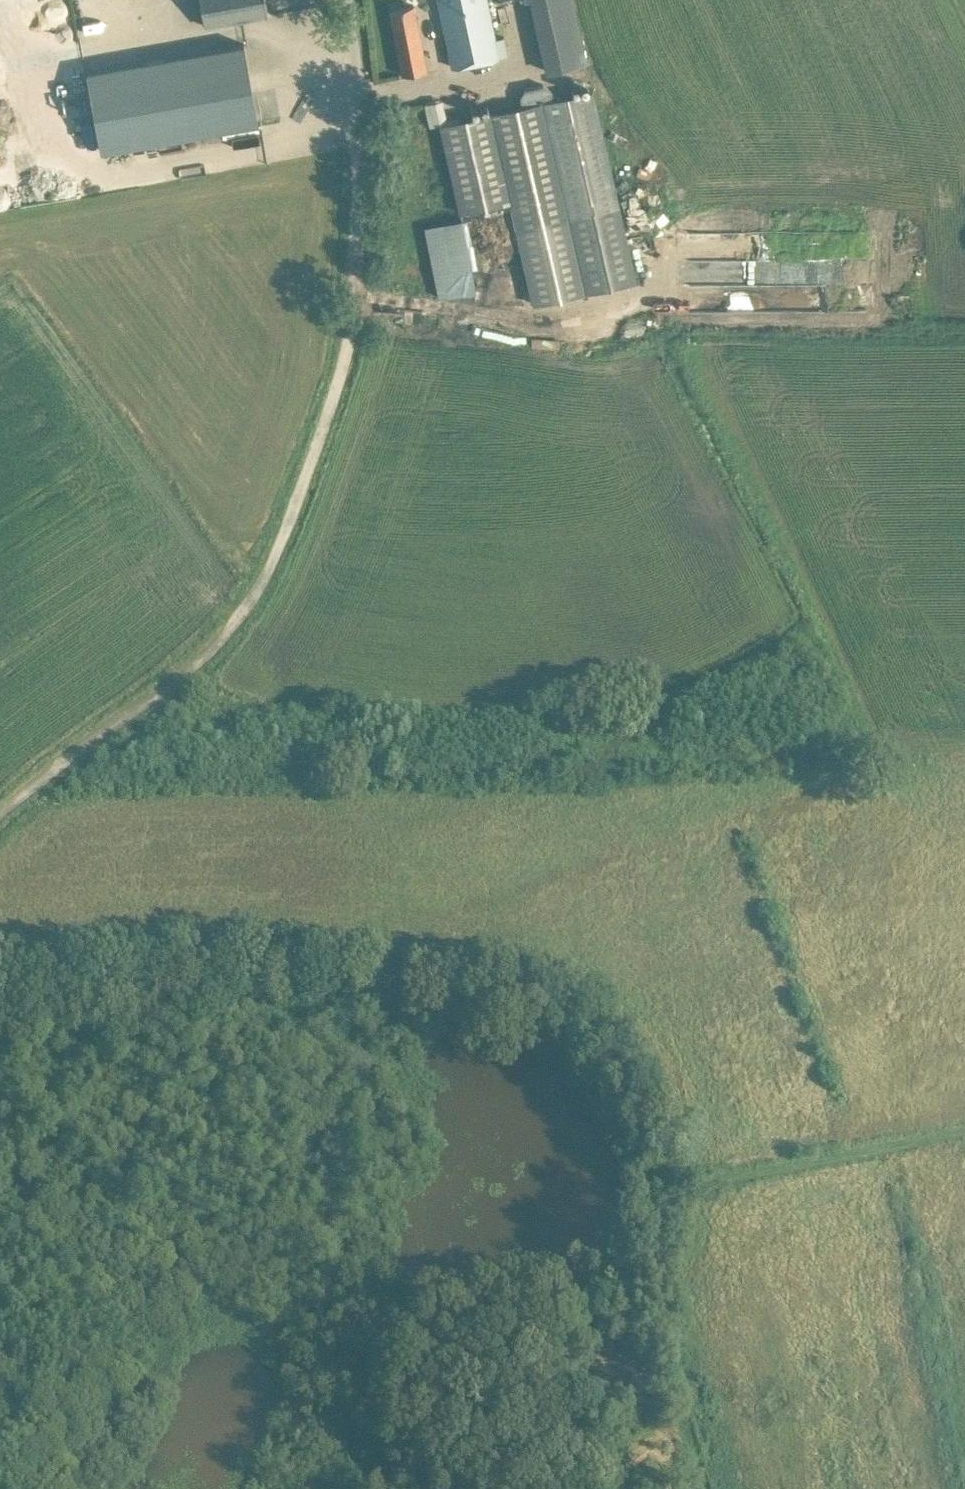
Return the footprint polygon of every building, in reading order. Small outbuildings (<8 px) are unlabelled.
[(267,14),(265,0),(200,0),(204,25),(267,14)] [(452,66),(508,54),(505,37),(492,39),(484,0),(439,0),(452,66)] [(573,0),(529,0),(545,71),(587,62),(573,0)] [(389,9),(402,74),(426,69),(413,4),(389,9)] [(258,122),(244,42),(86,70),(101,150),(258,122)] [(442,99),(435,101),(425,103),(430,126),(440,124),(460,212),(509,201),(533,304),(637,281),(593,89),(553,98),(552,90),(544,84),(525,88),(520,96),(522,105),(447,122),(442,99)] [(438,296),(476,290),(462,217),(424,226),(438,296)]
